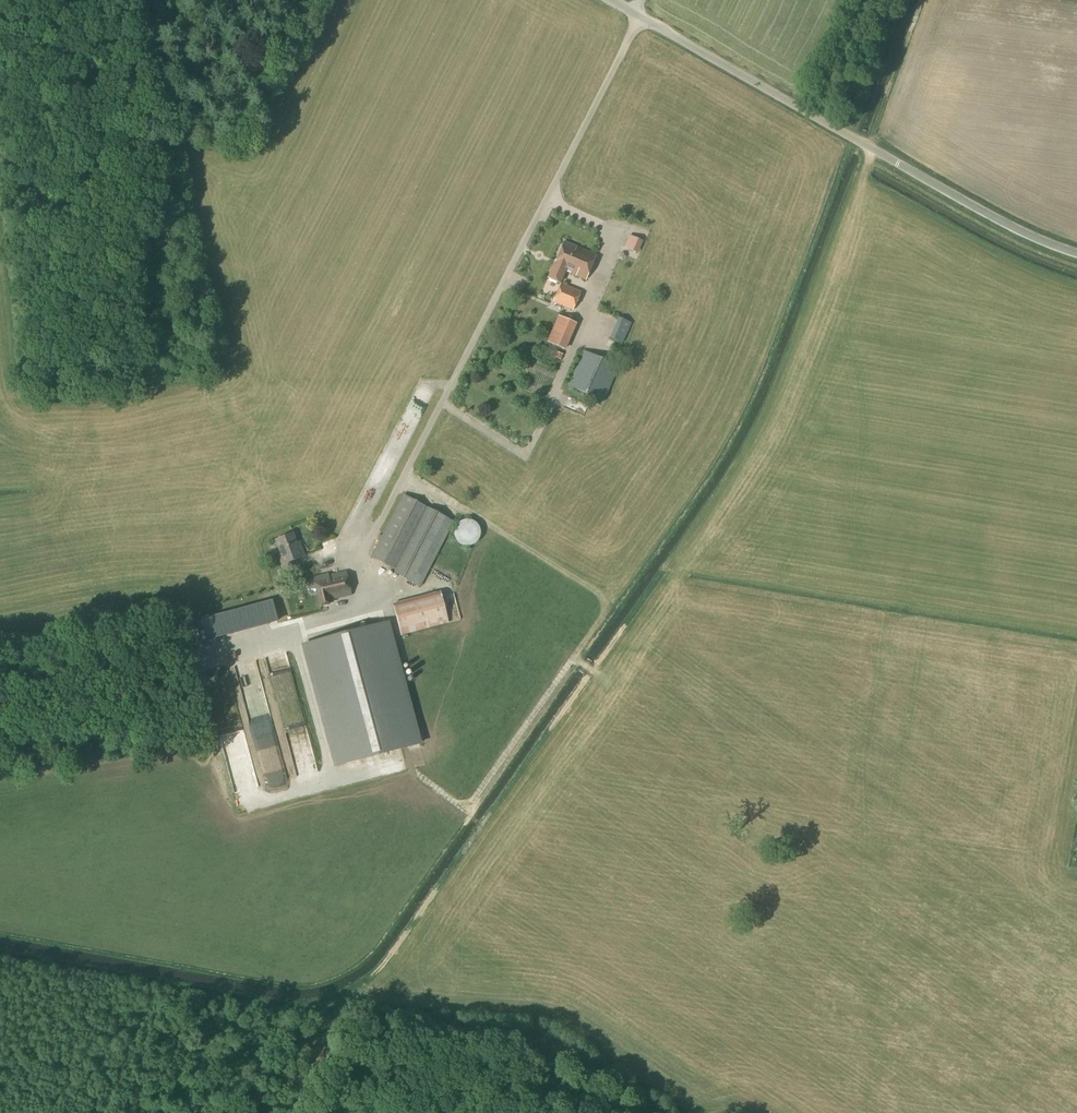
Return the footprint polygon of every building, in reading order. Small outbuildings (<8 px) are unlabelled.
[(628,235),(623,247),(632,251),(638,239),(628,235)] [(596,255),(564,242),(548,279),(559,283),(564,271),(585,280),(596,255)] [(527,273),(529,264),(517,261),(515,271),(527,273)] [(553,303),(572,311),(581,292),(561,284),(553,303)] [(559,316),(547,342),(565,350),(577,324),(559,316)] [(618,317),(609,338),(622,344),(631,323),(618,317)] [(567,386),(603,402),(619,366),(583,350),(567,386)] [(403,494),(385,528),(370,557),(390,567),(388,571),(420,587),(454,522),(403,494)] [(297,566),(294,560),(303,556),(299,546),(297,547),(292,534),(275,540),(281,554),(278,555),(285,571),(297,566)] [(328,574),(313,577),(319,606),(330,604),(329,603),(336,602),(335,599),(351,595),(346,571),(328,575),(328,574)] [(451,595),(451,589),(444,588),(444,606),(458,606),(458,595),(451,595)] [(439,591),(393,603),(402,636),(447,624),(439,591)] [(419,744),(386,623),(303,645),(335,766),(419,744)] [(291,658),(270,664),(271,670),(293,665),(291,658)] [(247,702),(256,742),(268,740),(270,747),(262,749),(271,790),(289,786),(269,698),(247,702)] [(304,752),(313,752),(312,736),(306,737),(306,721),(294,722),(294,738),(303,738),(304,752)]
